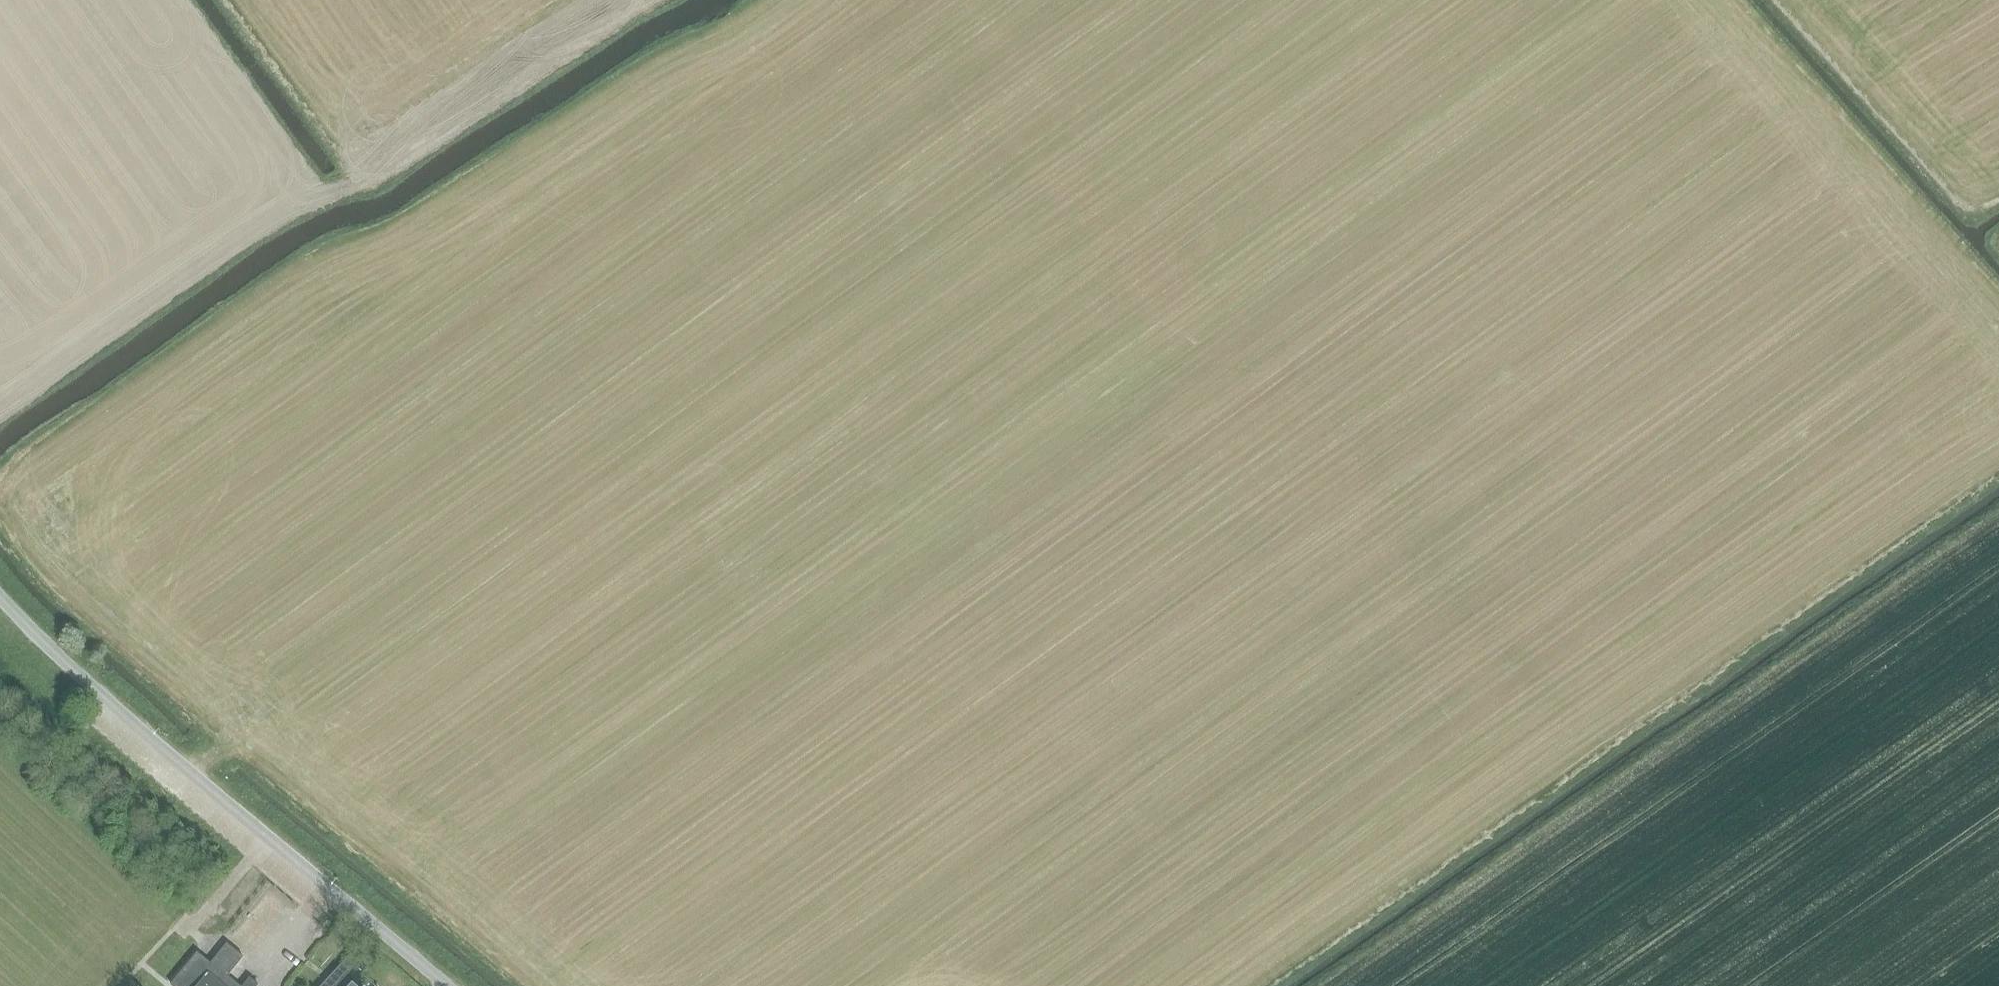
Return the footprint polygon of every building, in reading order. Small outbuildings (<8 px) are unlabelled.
[(228,976),(243,957),(227,944),(211,964),(198,953),(171,985),(173,985),(240,985),(228,976)] [(361,975),(367,969),(351,954),(334,972),(341,979),(335,985),(374,985),(361,975)] [(258,984),(250,978),(243,985),(257,985),(258,984)]
